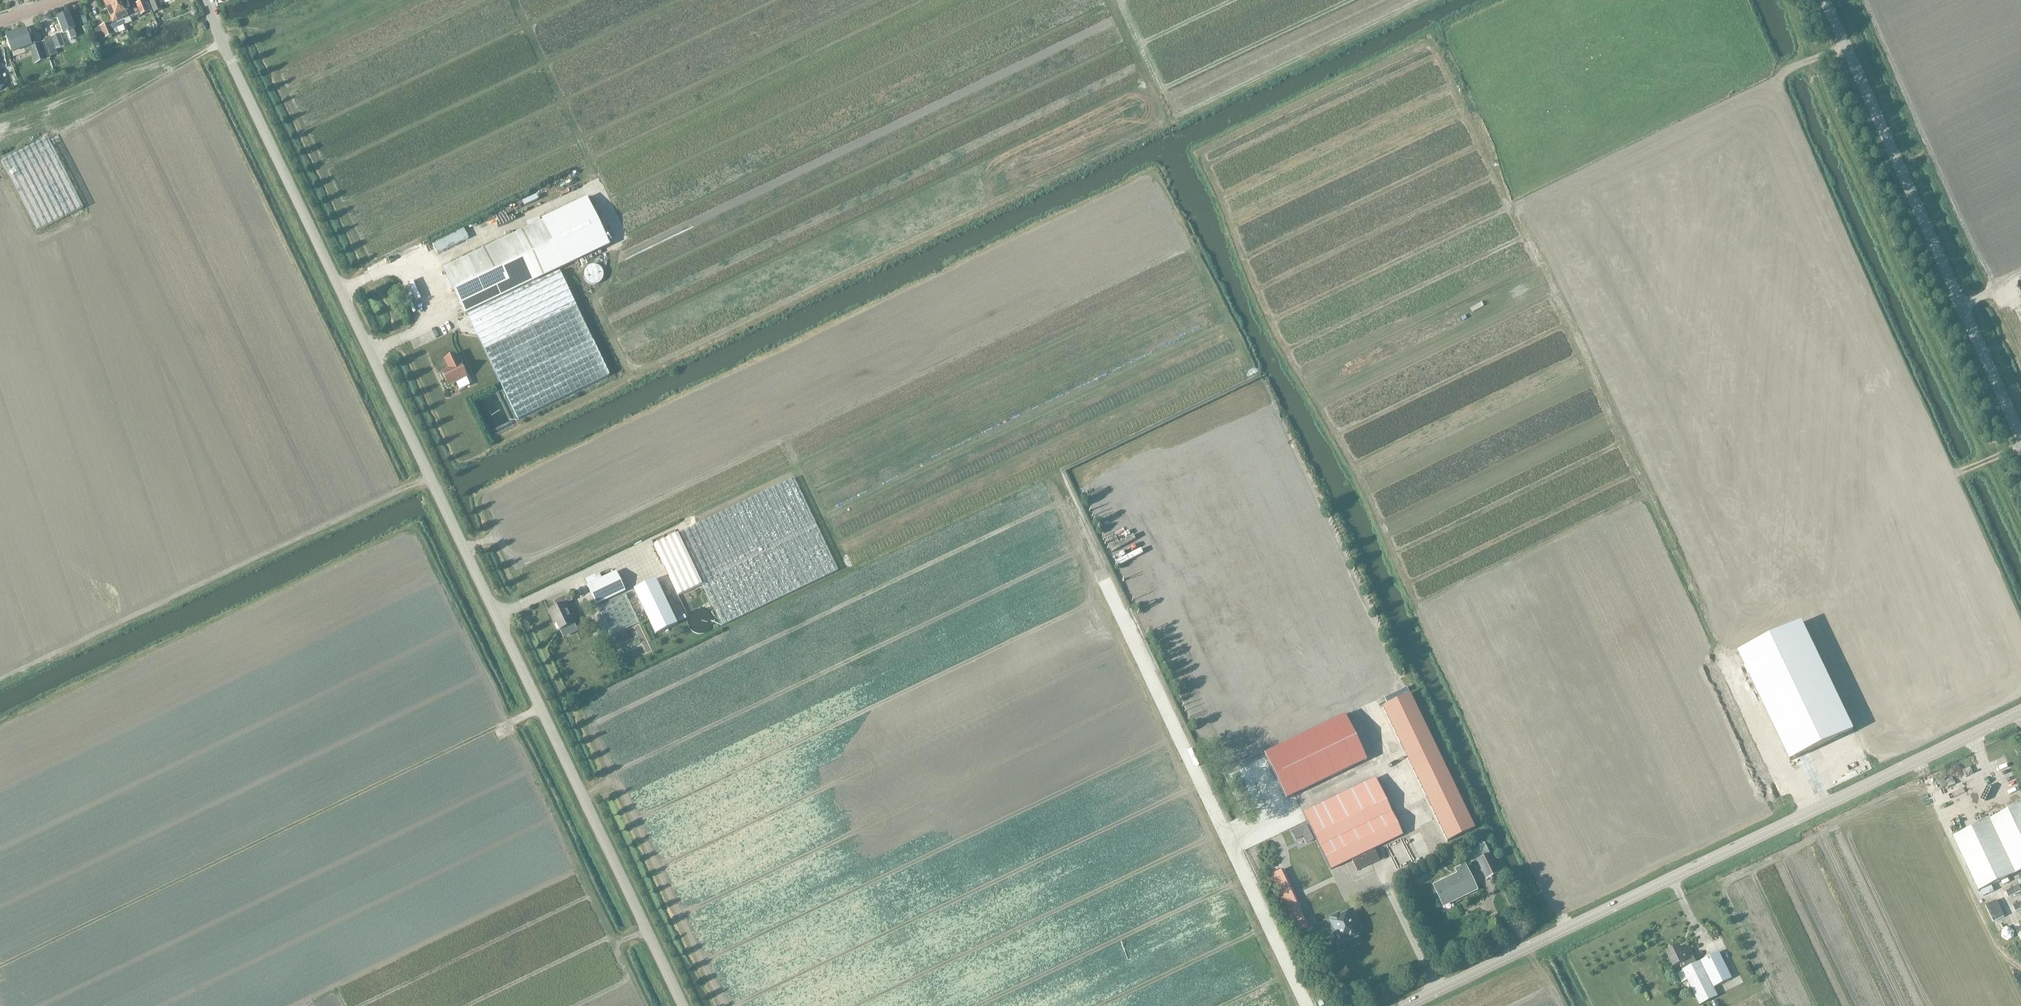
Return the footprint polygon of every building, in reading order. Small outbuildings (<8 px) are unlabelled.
[(103,0),(113,23),(109,24),(95,29),(100,40),(113,35),(110,27),(117,24),(116,22),(123,19),(115,0),(104,0),(103,0)] [(123,19),(129,17),(130,20),(140,15),(141,16),(149,13),(144,0),(136,4),(137,8),(131,11),(126,0),(115,0),(123,19)] [(155,12),(161,10),(159,4),(168,0),(150,0),(155,12)] [(67,14),(56,18),(62,33),(67,31),(70,39),(76,37),(67,14)] [(24,30),(5,37),(10,51),(23,46),(24,51),(29,49),(34,64),(49,59),(43,41),(29,46),(27,41),(28,41),(24,30)] [(59,34),(50,37),(55,50),(64,46),(65,46),(60,34),(59,34)] [(17,85),(1,40),(0,40),(0,91),(17,85)] [(1,162),(37,231),(83,208),(48,138),(1,162)] [(1785,165),(1790,162),(1785,151),(1780,153),(1785,165)] [(536,191),(531,193),(536,206),(541,204),(536,191)] [(515,235),(443,269),(465,314),(467,313),(537,280),(559,269),(609,245),(588,200),(543,221),(515,235)] [(463,227),(432,242),(437,253),(468,238),(463,227)] [(538,282),(537,280),(467,313),(517,419),(609,375),(560,271),(538,282)] [(407,286),(402,288),(408,302),(413,300),(407,286)] [(444,326),(436,330),(440,338),(447,334),(444,326)] [(466,377),(460,363),(459,363),(455,354),(445,359),(449,368),(442,372),(448,386),(466,377)] [(792,478),(735,505),(653,545),(678,595),(702,584),(722,625),(837,569),(792,478)] [(596,605),(625,591),(616,572),(587,585),(596,605)] [(655,578),(633,589),(637,598),(647,619),(655,635),(677,624),(655,578)] [(611,636),(639,623),(625,593),(597,606),(611,636)] [(565,604),(572,600),(569,594),(554,601),(557,607),(549,611),(552,618),(554,618),(559,630),(574,623),(565,604)] [(1768,638),(1737,654),(1789,762),(1820,747),(1852,731),(1800,623),(1768,638)] [(635,628),(616,636),(619,643),(638,634),(635,628)] [(1410,693),(1382,707),(1447,842),(1474,828),(1410,693)] [(1344,715),(1263,753),(1285,798),(1366,759),(1344,715)] [(1375,778),(1302,813),(1330,870),(1351,860),(1357,871),(1379,860),(1374,849),(1402,835),(1375,778)] [(1395,787),(1405,811),(1410,809),(1399,785),(1395,787)] [(1990,820),(2016,874),(2020,871),(2020,805),(1990,820)] [(2016,874),(1990,820),(1953,837),(1979,891),(2016,874)] [(1486,879),(1498,873),(1485,845),(1466,854),(1470,863),(1476,860),(1486,879)] [(1443,904),(1475,889),(1464,867),(1457,870),(1459,874),(1435,886),(1443,904)] [(2020,892),(2018,886),(2004,892),(2007,899),(2020,892)] [(1992,923),(2002,918),(1993,899),(1983,904),(1992,923)] [(2011,906),(2014,912),(2020,909),(2020,902),(2011,906)] [(1331,921),(1329,921),(1335,934),(1333,935),(1337,944),(1344,941),(1343,940),(1354,935),(1353,933),(1359,930),(1351,911),(1337,918),(1336,916),(1329,919),(1331,921)] [(1680,964),(1682,970),(1689,967),(1696,963),(1693,957),(1694,957),(1689,947),(1681,951),(1679,946),(1666,952),(1673,967),(1680,964)] [(1696,963),(1689,967),(1682,970),(1700,1005),(1718,995),(1714,987),(1732,978),(1719,952),(1696,963)] [(1681,985),(1687,983),(1683,973),(1677,975),(1681,985)]
